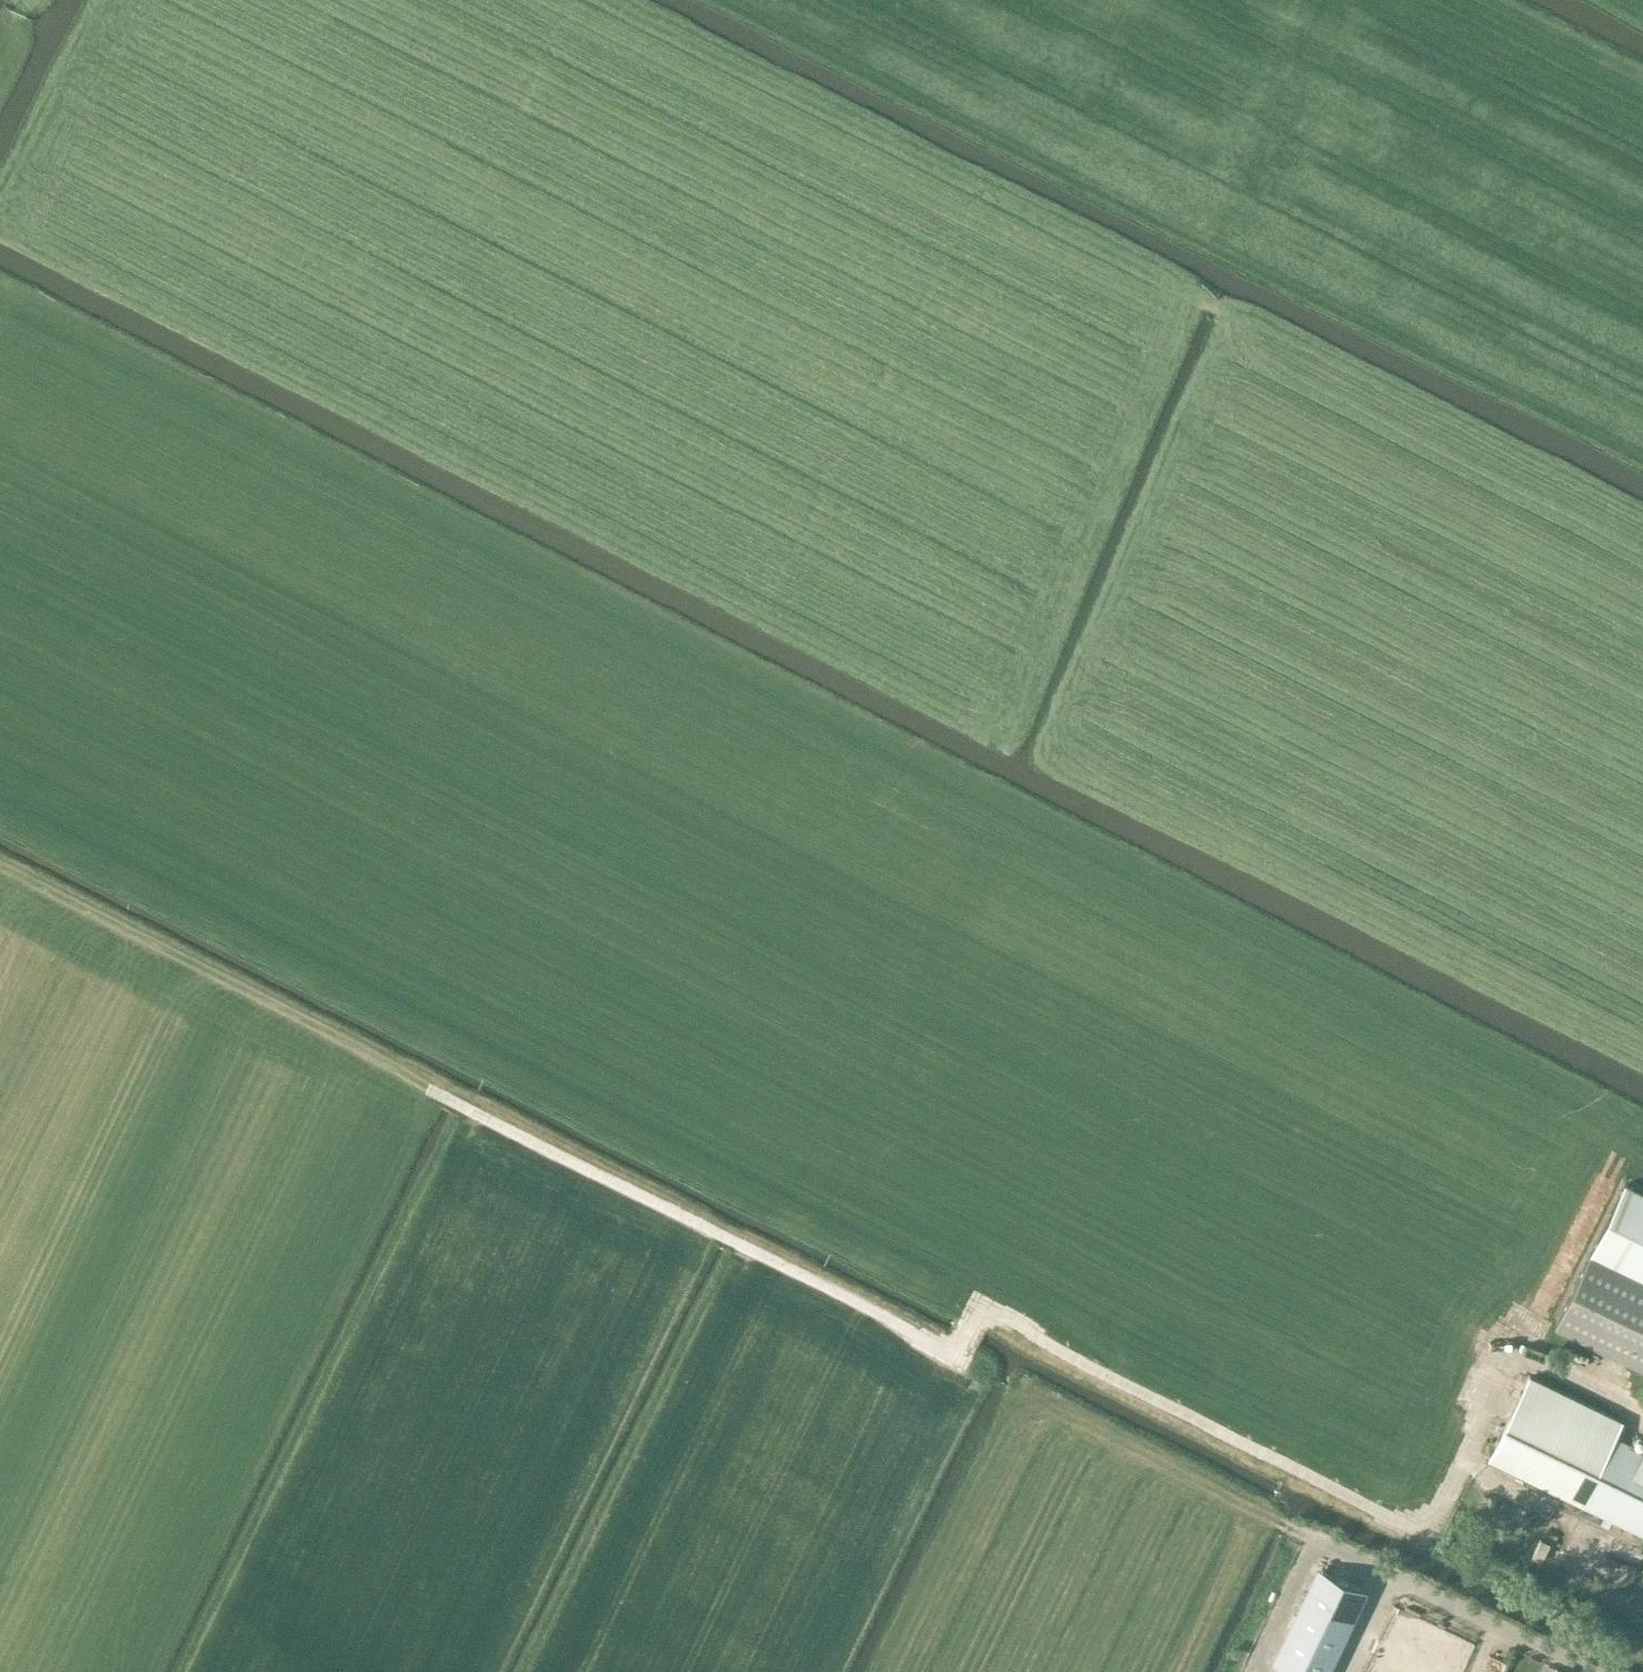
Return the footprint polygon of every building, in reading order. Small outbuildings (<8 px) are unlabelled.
[(1626,1182),(1591,1254),(1590,1254),(1554,1324),(1642,1369),(1642,1191),(1626,1182)] [(1616,1434),(1622,1419),(1530,1374),(1489,1458),(1642,1533),(1642,1448),(1616,1434)] [(1360,1587),(1326,1570),(1281,1666),(1294,1671),(1320,1671),(1360,1587)]
